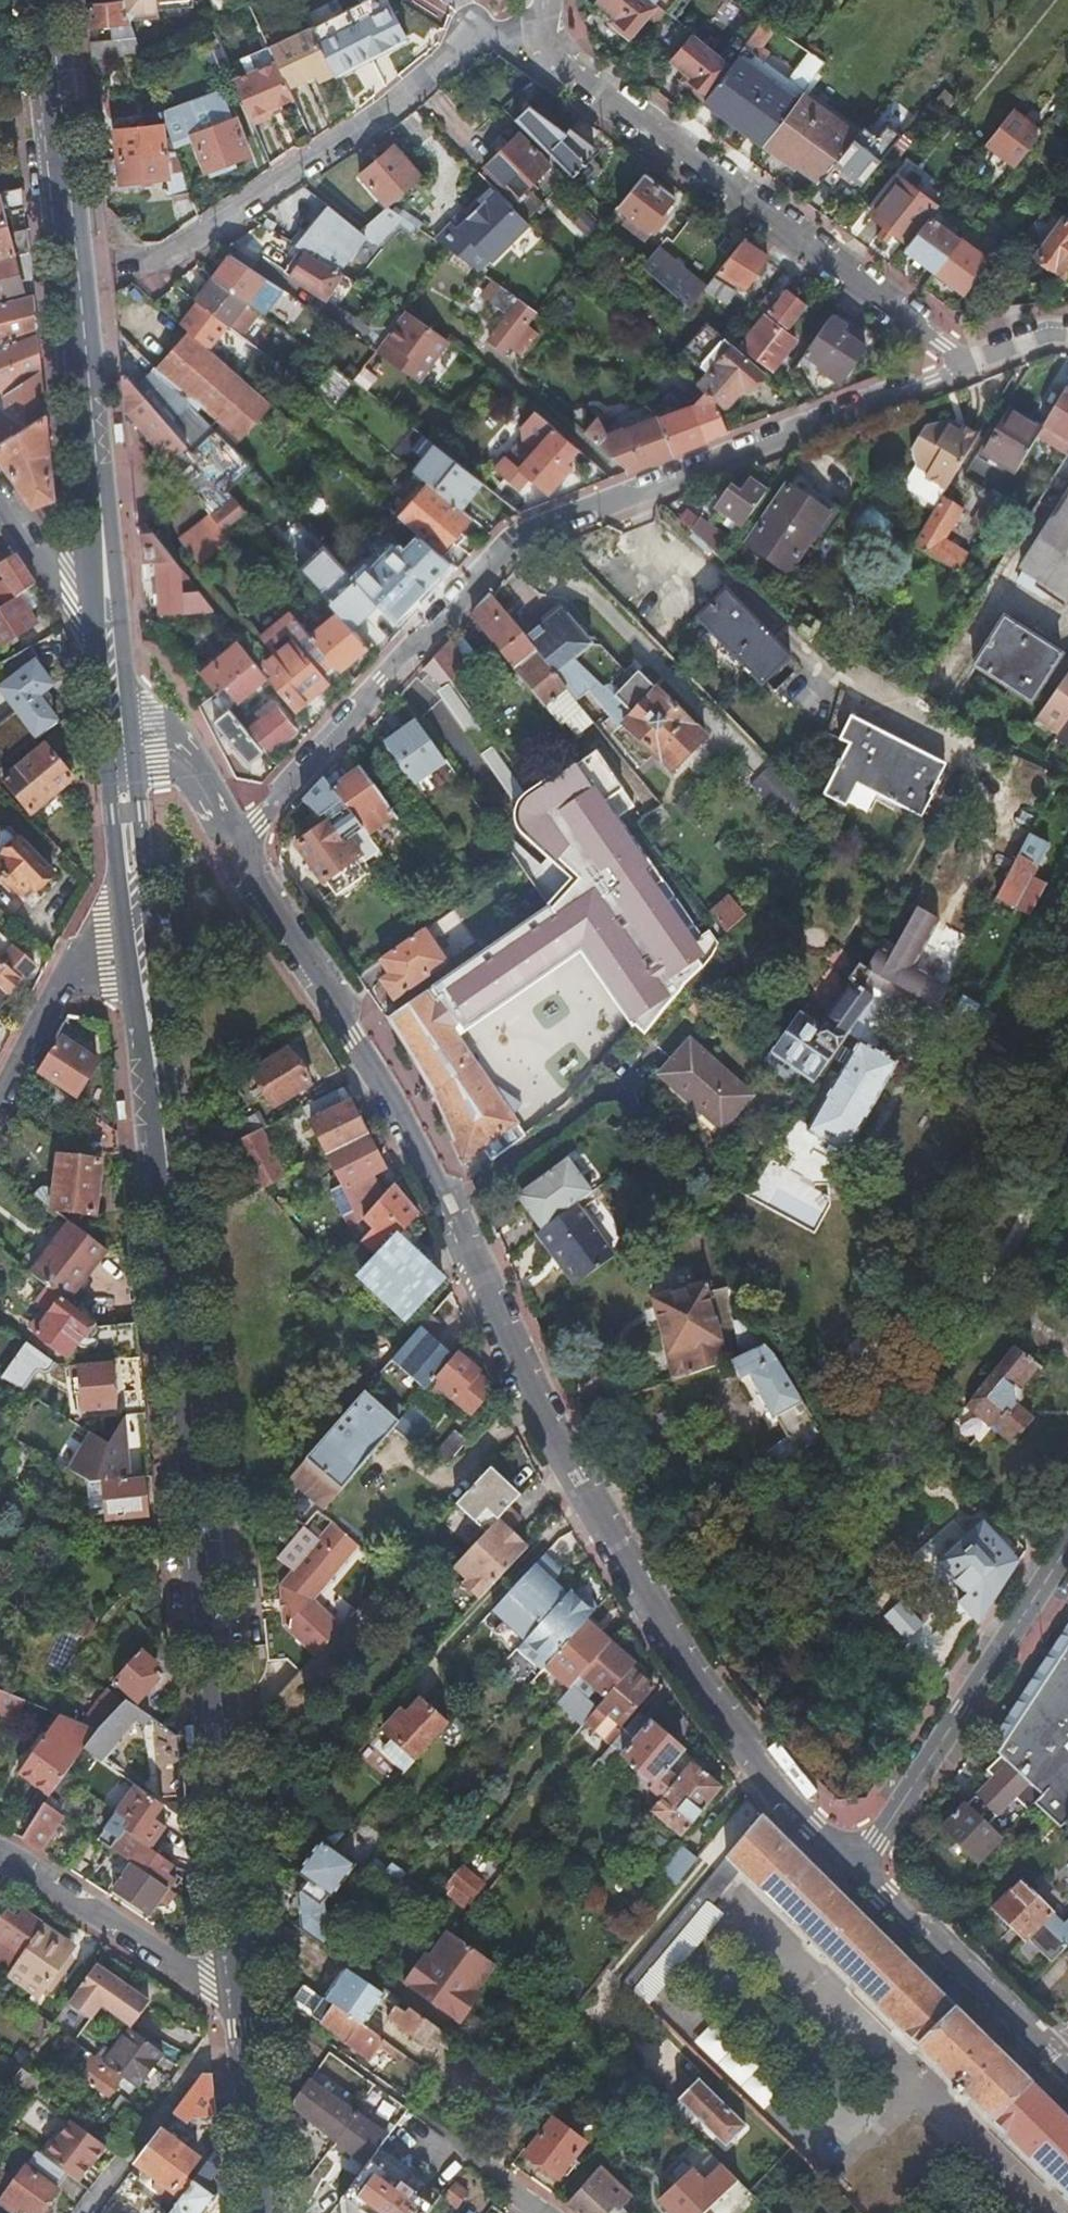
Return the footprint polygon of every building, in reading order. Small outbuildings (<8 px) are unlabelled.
[(122,1),(124,1),(131,22),(135,16),(147,14),(157,14),(156,11),(156,4),(155,0),(122,0),(122,1)] [(156,11),(192,8),(191,0),(155,0),(156,4),(156,11)] [(649,0),(598,0),(596,2),(613,16),(618,19),(615,22),(633,36),(657,6),(649,0)] [(731,66),(741,51),(748,40),(761,20),(731,0),(728,0),(700,41),(731,66)] [(122,1),(85,5),(87,29),(132,24),(131,22),(124,1),(122,1)] [(389,5),(317,40),(337,77),(407,39),(389,5)] [(135,16),(131,22),(157,20),(157,14),(147,14),(135,16)] [(618,19),(613,16),(607,25),(629,42),(633,36),(615,22),(618,19)] [(704,102),(763,145),(800,97),(807,88),(811,82),(810,80),(824,62),(810,53),(784,35),(761,20),(748,40),(797,72),(790,83),(741,51),(731,66),(708,96),(708,97),(704,102)] [(317,40),(312,30),(270,50),(277,64),(290,91),(318,78),(321,84),(337,77),(317,40)] [(689,82),(708,97),(708,96),(731,66),(700,41),(691,35),(670,62),(686,74),(691,78),(689,82)] [(118,57),(117,40),(89,43),(91,60),(118,57)] [(242,62),(248,76),(277,64),(270,50),(242,62)] [(290,91),(277,64),(248,76),(235,82),(253,126),(282,114),(279,108),(294,102),(290,91)] [(679,82),(704,102),(708,97),(689,82),(691,78),(686,74),(679,82)] [(811,82),(807,88),(811,92),(822,78),(817,74),(811,82)] [(815,103),(857,135),(861,130),(811,92),(807,88),(800,97),(813,106),(815,103)] [(223,91),(162,114),(164,119),(210,103),(219,127),(233,122),(223,91)] [(763,145),(762,147),(792,169),(794,166),(818,184),(857,135),(815,103),(813,106),(800,97),(763,145)] [(511,110),(525,122),(534,113),(521,101),(511,110)] [(210,103),(164,119),(173,144),(192,137),(206,174),(250,157),(236,120),(233,122),(219,127),(210,103)] [(1042,132),(1013,111),(986,147),(1015,168),(1027,151),(1042,132)] [(117,158),(165,153),(162,128),(114,132),(117,158)] [(519,136),(506,149),(500,154),(486,169),(488,171),(517,200),(523,194),(551,166),(519,136)] [(500,154),(506,149),(502,145),(496,151),(500,154)] [(388,209),(422,179),(394,146),(359,176),(388,209)] [(188,195),(175,152),(165,153),(117,158),(120,184),(165,179),(167,198),(188,195)] [(488,171),(481,178),(495,191),(510,206),(517,200),(488,171)] [(645,176),(619,209),(629,216),(651,235),(653,236),(668,217),(663,214),(676,199),(645,176)] [(936,210),(937,209),(898,179),(869,216),(908,246),(929,219),(936,210)] [(27,253),(25,229),(7,232),(1,209),(11,211),(22,208),(20,188),(0,193),(0,260),(27,253)] [(492,264),(530,225),(526,222),(510,206),(495,191),(468,217),(457,229),(451,223),(435,241),(480,273),(491,262),(492,264)] [(520,203),(517,200),(510,206),(526,222),(543,205),(531,192),(526,197),(520,203)] [(526,197),(523,194),(517,200),(520,203),(526,197)] [(1046,205),(1017,244),(1036,257),(1034,258),(1065,280),(1067,275),(1067,221),(1046,205)] [(331,209),(327,206),(295,248),(304,253),(337,272),(363,237),(379,249),(401,218),(388,209),(387,209),(361,231),(360,233),(331,209)] [(959,241),(966,233),(936,210),(929,219),(959,241)] [(457,229),(468,217),(462,212),(451,223),(457,229)] [(651,235),(629,216),(623,224),(645,243),(651,235)] [(908,246),(904,251),(935,273),(959,241),(929,219),(908,246)] [(978,255),(959,241),(935,273),(946,282),(965,296),(999,249),(988,241),(978,255)] [(765,261),(741,244),(707,287),(717,295),(723,286),(729,291),(734,285),(742,291),(765,261)] [(660,251),(644,268),(650,273),(665,254),(660,251)] [(31,295),(27,253),(0,260),(0,302),(31,295)] [(337,272),(304,253),(288,276),(325,299),(342,275),(337,272)] [(665,254),(650,273),(683,302),(690,309),(706,288),(665,254)] [(264,279),(229,256),(212,279),(245,304),(253,294),(264,279)] [(245,304),(212,279),(195,302),(197,304),(214,317),(226,326),(240,338),(255,319),(242,308),(245,304)] [(269,283),(264,279),(253,294),(257,298),(269,283)] [(794,297),(805,305),(811,296),(801,288),(794,297)] [(761,304),(755,311),(764,318),(784,333),(805,306),(784,291),(769,310),(761,304)] [(35,334),(31,295),(0,302),(0,347),(35,334)] [(536,313),(520,302),(489,341),(504,354),(536,313)] [(690,309),(683,302),(676,309),(684,317),(691,309),(690,309)] [(197,304),(179,325),(187,333),(206,349),(226,326),(214,317),(197,304)] [(448,343),(407,313),(376,354),(416,384),(448,343)] [(832,317),(806,357),(818,366),(816,369),(840,386),(864,349),(840,333),(845,326),(832,317)] [(784,333),(764,318),(742,346),(773,370),(768,376),(781,387),(795,368),(791,359),(785,355),(795,341),(784,333)] [(698,387),(706,394),(716,403),(717,403),(724,410),(744,388),(748,392),(765,373),(734,346),(733,346),(730,343),(708,324),(684,352),(702,368),(703,366),(711,373),(698,387)] [(196,403),(191,408),(232,447),(240,438),(270,406),(206,349),(187,333),(156,368),(196,403)] [(39,370),(35,334),(0,347),(0,396),(39,370)] [(156,368),(154,370),(191,408),(196,403),(156,368)] [(0,419),(0,459),(30,505),(52,497),(43,415),(39,370),(0,396),(0,412),(3,417),(0,419)] [(191,408),(154,370),(136,390),(169,427),(191,408)] [(136,390),(122,375),(126,417),(154,450),(159,447),(166,455),(161,459),(209,517),(222,533),(245,513),(227,492),(169,427),(136,390)] [(321,401),(332,409),(351,384),(340,375),(321,401)] [(1066,392),(1064,395),(1049,421),(1045,428),(1057,436),(1051,446),(1067,456),(1067,393),(1066,392)] [(706,395),(694,407),(659,421),(673,456),(728,434),(716,403),(706,395)] [(232,447),(191,408),(169,427),(227,492),(252,469),(252,468),(247,463),(232,447)] [(555,431),(534,412),(520,427),(521,439),(505,458),(520,470),(529,479),(546,493),(569,468),(564,464),(577,450),(555,431)] [(1009,413),(992,440),(983,455),(1017,475),(1026,459),(1042,432),(1009,413)] [(596,418),(584,433),(626,469),(627,474),(673,456),(659,421),(658,419),(624,432),(623,429),(621,430),(620,425),(609,428),(611,433),(604,436),(596,418)] [(925,481),(946,494),(978,439),(962,430),(961,432),(948,424),(940,426),(924,430),(911,453),(915,468),(928,476),(925,481)] [(483,485),(422,437),(411,450),(422,459),(412,471),(429,485),(462,510),(473,497),(483,485)] [(232,447),(247,463),(256,453),(240,438),(232,447)] [(1048,488),(1061,496),(1067,484),(1067,456),(1048,488)] [(519,491),(529,479),(520,470),(505,458),(504,457),(493,469),(519,491)] [(843,514),(794,480),(748,547),(789,575),(808,545),(817,552),(843,514)] [(429,485),(398,521),(419,540),(441,559),(454,546),(451,542),(473,518),(462,510),(429,485)] [(744,529),(767,495),(751,485),(739,500),(729,494),(717,510),(728,518),(744,529)] [(978,528),(984,531),(1001,502),(989,494),(974,519),(981,524),(978,528)] [(924,554),(958,574),(968,557),(944,542),(961,511),(942,500),(936,511),(917,542),(914,548),(924,554)] [(1022,574),(1067,603),(1067,501),(1022,574)] [(222,533),(209,517),(177,543),(197,568),(229,541),(222,533)] [(723,525),(739,536),(744,529),(728,518),(723,525)] [(711,551),(721,562),(734,543),(699,520),(690,533),(711,551)] [(139,535),(141,565),(172,563),(148,534),(139,535)] [(397,553),(381,537),(347,571),(393,622),(429,585),(401,558),(396,553),(397,553)] [(401,558),(429,585),(431,584),(448,566),(441,559),(419,540),(401,558)] [(908,558),(918,564),(924,554),(914,548),(908,558)] [(34,587),(15,559),(0,569),(0,576),(4,582),(0,585),(0,609),(18,598),(34,587)] [(141,565),(142,579),(155,575),(160,616),(211,612),(196,593),(180,594),(179,589),(192,588),(172,563),(141,565)] [(951,590),(960,576),(958,574),(949,589),(951,590)] [(790,660),(725,592),(695,620),(745,671),(743,674),(746,677),(749,675),(760,688),(790,660)] [(5,645),(35,625),(18,598),(0,609),(0,644),(5,645)] [(526,642),(491,599),(473,619),(496,649),(501,655),(544,708),(562,729),(566,726),(576,739),(593,725),(576,705),(565,691),(526,642)] [(526,642),(565,691),(576,705),(589,695),(611,720),(620,731),(625,728),(676,773),(708,738),(657,692),(638,675),(632,681),(601,649),(593,650),(563,613),(533,637),(512,611),(505,617),(526,642)] [(336,671),(338,673),(367,649),(367,648),(336,613),(335,614),(308,636),(321,653),(336,671)] [(268,681),(293,712),(328,684),(325,680),(336,671),(321,653),(308,636),(289,614),(259,638),(273,655),(263,664),(273,676),(267,681),(268,681)] [(1061,656),(1004,619),(973,667),(1031,704),(1061,656)] [(449,644),(433,662),(455,690),(472,676),(471,674),(481,667),(462,643),(453,651),(449,644)] [(196,670),(215,694),(216,695),(225,688),(253,663),(238,644),(212,664),(209,660),(196,670)] [(57,727),(47,714),(52,709),(51,700),(45,692),(50,688),(35,668),(41,663),(30,649),(0,666),(0,670),(11,684),(0,692),(16,712),(0,724),(0,763),(2,765),(4,767),(57,727)] [(501,655),(496,649),(491,653),(496,659),(501,655)] [(265,678),(253,663),(225,688),(237,702),(265,678)] [(1067,722),(1067,679),(1038,723),(1058,737),(1067,722)] [(295,732),(275,707),(248,728),(268,753),(295,732)] [(246,764),(261,751),(228,710),(212,721),(246,764)] [(881,799),(921,819),(932,797),(930,796),(944,769),(850,722),(840,744),(850,749),(842,765),(839,765),(837,770),(839,771),(826,800),(849,810),(851,805),(873,815),(881,799)] [(1058,737),(1059,738),(1067,724),(1067,722),(1058,737)] [(445,765),(416,724),(384,747),(413,787),(445,765)] [(1059,738),(1057,741),(1067,749),(1067,724),(1059,738)] [(72,781),(44,748),(3,782),(30,815),(72,781)] [(547,910),(573,947),(629,1027),(634,1024),(644,1034),(683,987),(703,965),(711,954),(716,942),(709,931),(701,938),(614,817),(632,805),(596,751),(530,793),(520,800),(515,812),(516,821),(521,832),(575,878),(547,910)] [(808,799),(776,766),(753,787),(787,824),(805,807),(808,799)] [(342,784),(333,771),(323,781),(358,828),(362,833),(366,838),(393,818),(359,771),(342,784)] [(348,844),(362,833),(358,828),(323,781),(302,804),(317,824),(308,830),(311,836),(294,848),(322,886),(329,882),(355,864),(361,859),(348,844)] [(977,810),(962,803),(956,817),(971,823),(977,810)] [(397,823),(393,818),(366,838),(368,841),(369,843),(397,823)] [(26,903),(52,876),(8,832),(0,831),(0,878),(26,903)] [(1027,839),(1017,859),(996,900),(1030,918),(1046,889),(1031,881),(1036,870),(1049,850),(1027,839)] [(709,915),(727,937),(747,920),(730,898),(709,915)] [(573,947),(547,910),(385,1022),(420,1074),(462,1162),(480,1151),(490,1165),(531,1134),(451,1032),(573,947)] [(902,994),(937,1015),(941,1007),(943,1003),(909,984),(914,974),(910,972),(931,931),(910,920),(885,969),(870,962),(865,972),(870,975),(902,994)] [(445,965),(423,933),(381,962),(391,977),(381,983),(392,1000),(445,965)] [(34,964),(0,934),(0,1005),(34,964)] [(714,955),(704,972),(717,983),(728,970),(714,955)] [(853,988),(865,972),(859,968),(848,985),(853,988)] [(828,1024),(827,1024),(826,1026),(809,1014),(807,1017),(782,1052),(776,1048),(766,1063),(791,1085),(799,1074),(804,1067),(819,1077),(825,1069),(863,1015),(872,1002),(861,994),(870,975),(865,972),(853,988),(828,1024)] [(885,1026),(902,994),(870,975),(861,994),(872,1002),(863,1015),(871,1018),(885,1026)] [(690,992),(687,997),(699,1008),(703,1002),(690,992)] [(941,1007),(937,1015),(967,1032),(971,1025),(941,1007)] [(782,1052),(807,1017),(801,1013),(776,1048),(782,1052)] [(871,1018),(863,1015),(825,1069),(839,1076),(858,1042),(871,1018)] [(91,1039),(65,1023),(56,1041),(58,1043),(40,1071),(75,1097),(83,1085),(84,1085),(97,1064),(81,1054),(91,1039)] [(756,1092),(696,1034),(663,1067),(694,1098),(697,1096),(726,1123),(756,1092)] [(858,1042),(839,1076),(807,1134),(846,1155),(896,1064),(885,1057),(886,1055),(882,1053),(881,1055),(858,1042)] [(288,1052),(252,1074),(274,1109),(310,1087),(288,1052)] [(804,1067),(799,1074),(814,1084),(817,1080),(819,1077),(804,1067)] [(59,1110),(67,1097),(48,1084),(40,1096),(59,1110)] [(328,1158),(367,1137),(342,1089),(303,1110),(328,1158)] [(233,1129),(239,1142),(260,1132),(265,1129),(258,1116),(233,1129)] [(118,1154),(117,1133),(99,1120),(88,1133),(91,1155),(118,1154)] [(236,1144),(260,1193),(264,1191),(285,1181),(260,1132),(239,1142),(236,1144)] [(384,1170),(367,1137),(328,1158),(343,1187),(331,1193),(344,1219),(358,1213),(359,1216),(380,1193),(372,1177),(379,1173),(384,1170)] [(54,1189),(52,1211),(94,1216),(100,1162),(58,1157),(54,1189)] [(578,1205),(592,1195),(591,1194),(581,1180),(568,1162),(522,1196),(517,1200),(526,1212),(521,1215),(537,1236),(539,1234),(578,1205)] [(37,1192),(34,1197),(52,1211),(54,1189),(42,1188),(37,1192)] [(406,1231),(417,1220),(411,1207),(393,1188),(390,1192),(363,1222),(373,1232),(360,1246),(378,1263),(385,1255),(406,1231)] [(344,1219),(352,1233),(373,1210),(383,1199),(380,1193),(359,1216),(358,1213),(344,1219)] [(618,1258),(578,1205),(539,1234),(559,1261),(558,1267),(575,1289),(618,1258)] [(53,1262),(77,1230),(70,1225),(46,1257),(53,1262)] [(67,1303),(105,1252),(77,1230),(53,1262),(46,1257),(31,1277),(33,1278),(49,1290),(67,1303)] [(378,1263),(365,1278),(405,1312),(433,1279),(401,1251),(413,1238),(406,1231),(385,1255),(378,1263)] [(537,1236),(535,1237),(558,1267),(559,1261),(539,1234),(537,1236)] [(680,1380),(731,1362),(741,1358),(737,1338),(716,1343),(720,1356),(713,1359),(708,1345),(709,1345),(695,1290),(694,1291),(688,1269),(645,1279),(652,1301),(651,1301),(665,1355),(680,1352),(685,1368),(677,1371),(679,1378),(680,1380)] [(95,1325),(67,1303),(49,1290),(36,1307),(42,1312),(48,1317),(34,1335),(65,1359),(80,1339),(82,1340),(84,1340),(89,1341),(96,1331),(94,1327),(95,1325)] [(48,1317),(42,1312),(28,1330),(34,1335),(48,1317)] [(772,1359),(731,1315),(737,1338),(741,1358),(731,1362),(742,1382),(751,1377),(774,1422),(796,1409),(806,1426),(787,1439),(786,1439),(762,1457),(764,1460),(761,1463),(761,1464),(760,1467),(761,1469),(762,1472),(765,1474),(767,1475),(769,1475),(773,1475),(775,1473),(780,1478),(825,1438),(803,1404),(802,1404),(772,1359)] [(390,1365),(425,1393),(431,1386),(453,1362),(428,1340),(439,1327),(430,1319),(390,1365)] [(56,1365),(26,1344),(2,1379),(24,1393),(39,1372),(42,1374),(43,1375),(45,1375),(47,1376),(49,1374),(51,1371),(56,1365)] [(1025,1359),(1012,1349),(964,1408),(1011,1446),(1032,1420),(1014,1406),(1012,1388),(1030,1367),(1031,1367),(1034,1364),(1027,1358),(1025,1359)] [(480,1374),(458,1355),(453,1362),(431,1386),(445,1397),(447,1395),(472,1416),(486,1398),(483,1395),(488,1389),(476,1378),(480,1374)] [(141,1375),(139,1359),(121,1360),(123,1385),(134,1385),(133,1376),(141,1375)] [(74,1396),(81,1396),(82,1411),(115,1409),(112,1366),(79,1368),(80,1379),(73,1380),(74,1396)] [(145,1413),(143,1390),(123,1392),(125,1415),(145,1413)] [(413,1441),(429,1423),(412,1409),(398,1425),(363,1396),(289,1481),(325,1510),(396,1427),(413,1441)] [(92,1434),(69,1472),(91,1485),(91,1483),(103,1482),(151,1477),(145,1413),(125,1415),(107,1443),(92,1434)] [(444,1466),(465,1442),(454,1434),(435,1458),(444,1466)] [(466,1444),(465,1442),(444,1466),(446,1467),(466,1444)] [(519,1498),(490,1470),(457,1506),(486,1534),(508,1510),(519,1498)] [(155,1510),(151,1477),(103,1482),(106,1520),(146,1517),(146,1511),(155,1510)] [(508,1510),(486,1534),(452,1570),(465,1583),(461,1587),(479,1603),(527,1552),(515,1541),(509,1535),(521,1523),(508,1510)] [(302,1527),(285,1511),(268,1529),(286,1546),(302,1527)] [(962,1615),(977,1628),(1019,1563),(982,1523),(936,1566),(966,1597),(958,1605),(965,1611),(962,1615)] [(321,1654),(341,1633),(310,1605),(355,1546),(331,1526),(281,1590),(284,1629),(316,1659),(321,1654)] [(492,1615),(525,1645),(566,1599),(548,1583),(558,1572),(544,1559),(520,1585),(523,1588),(512,1599),(509,1596),(492,1615)] [(517,1652),(541,1674),(546,1670),(557,1658),(556,1656),(585,1623),(586,1625),(594,1616),(570,1594),(566,1599),(525,1645),(517,1652)] [(902,1601),(885,1617),(905,1638),(922,1622),(902,1601)] [(84,1641),(99,1624),(85,1619),(72,1616),(63,1631),(84,1641)] [(557,1658),(546,1670),(569,1691),(572,1688),(581,1678),(581,1680),(611,1646),(586,1625),(585,1623),(556,1656),(557,1658)] [(607,1628),(599,1636),(611,1646),(615,1643),(607,1628)] [(1059,1832),(1067,1824),(1067,1631),(1066,1629),(988,1750),(1000,1761),(1040,1798),(1033,1807),(1048,1821),(1059,1832)] [(611,1646),(581,1680),(606,1701),(631,1672),(635,1667),(611,1646)] [(155,1666),(140,1653),(113,1683),(136,1703),(157,1681),(149,1673),(155,1666)] [(606,1701),(598,1710),(596,1712),(584,1726),(603,1743),(617,1727),(620,1728),(653,1691),(631,1672),(606,1701)] [(581,1678),(572,1688),(598,1710),(606,1701),(581,1680),(581,1678)] [(0,1693),(0,1717),(16,1723),(25,1703),(0,1693)] [(97,1733),(123,1706),(110,1695),(94,1702),(74,1723),(97,1733)] [(142,1726),(149,1719),(125,1704),(123,1706),(97,1733),(83,1752),(99,1763),(133,1720),(142,1726)] [(415,1762),(445,1729),(420,1705),(407,1719),(402,1714),(384,1734),(393,1743),(415,1762)] [(68,1721),(58,1716),(42,1740),(51,1746),(68,1721)] [(661,1801),(691,1765),(692,1763),(636,1716),(623,1731),(609,1749),(599,1760),(613,1772),(623,1762),(652,1786),(648,1790),(661,1801)] [(72,1767),(83,1752),(97,1733),(74,1723),(68,1721),(51,1746),(42,1740),(16,1775),(49,1799),(64,1778),(72,1767)] [(183,1797),(177,1737),(152,1721),(146,1760),(148,1761),(149,1778),(159,1778),(161,1798),(183,1797)] [(617,1727),(603,1743),(609,1749),(623,1731),(620,1728),(617,1727)] [(415,1762),(393,1743),(382,1755),(405,1775),(416,1763),(415,1762)] [(999,1843),(988,1832),(1014,1802),(1027,1814),(1033,1807),(1040,1798),(1000,1761),(987,1775),(994,1782),(945,1836),(977,1867),(999,1843)] [(115,1764),(110,1771),(143,1795),(148,1787),(115,1764)] [(661,1801),(649,1814),(679,1840),(720,1790),(691,1765),(661,1801)] [(186,1825),(184,1804),(177,1805),(166,1811),(186,1825)] [(44,1805),(21,1841),(40,1853),(62,1818),(44,1805)] [(761,1818),(621,1985),(634,1997),(738,1871),(955,2087),(951,2092),(957,2097),(960,2094),(1067,2201),(1067,2124),(991,2048),(761,1818)] [(101,1844),(126,1862),(132,1866),(167,1890),(168,1891),(175,1881),(166,1875),(173,1866),(172,1866),(133,1838),(124,1832),(123,1831),(120,1837),(110,1831),(101,1844)] [(335,1853),(322,1843),(298,1875),(331,1899),(355,1867),(335,1853)] [(675,1888),(697,1862),(682,1849),(660,1876),(675,1888)] [(166,1907),(174,1895),(167,1890),(132,1866),(113,1893),(148,1917),(159,1902),(166,1907)] [(482,1887),(462,1870),(445,1889),(449,1892),(453,1887),(470,1901),(482,1887)] [(1054,1961),(1067,1946),(1067,1919),(1064,1923),(1053,1912),(1054,1911),(1021,1879),(993,1909),(1027,1941),(1029,1938),(1054,1961)] [(41,1926),(20,1911),(14,1920),(4,1914),(0,1920),(0,1944),(12,1953),(5,1964),(12,1970),(16,1963),(41,1926)] [(62,1941),(41,1926),(16,1963),(12,1970),(6,1978),(37,2000),(43,1991),(67,1956),(57,1948),(62,1941)] [(450,1936),(447,1934),(429,1960),(424,1957),(404,1986),(460,2026),(480,1997),(476,1994),(495,1968),(450,1936)] [(73,1947),(62,1941),(57,1948),(67,1956),(73,1947)] [(72,1960),(67,1956),(43,1991),(48,1994),(72,1960)] [(111,1979),(95,1968),(66,2008),(88,2023),(99,2009),(117,1984),(111,1979)] [(344,1972),(322,2002),(355,2024),(360,2017),(367,2008),(373,2012),(381,2000),(344,1972)] [(122,1987),(117,1984),(99,2009),(128,2031),(148,2006),(122,1987)] [(302,1994),(319,2007),(322,2002),(305,1989),(302,1994)] [(369,2065),(384,2045),(359,2027),(355,2024),(322,2002),(319,2007),(311,2018),(345,2043),(343,2046),(369,2065)] [(431,2054),(444,2037),(424,2022),(408,2011),(404,2016),(390,2006),(385,2012),(382,2018),(386,2022),(411,2039),(431,2054)] [(39,2044),(50,2029),(39,2021),(28,2035),(39,2044)] [(692,2042),(761,2108),(780,2089),(711,2023),(692,2042)] [(161,2056),(128,2031),(102,2065),(134,2089),(135,2090),(161,2056)] [(82,2050),(74,2044),(54,2070),(62,2076),(82,2050)] [(134,2089),(102,2065),(86,2053),(83,2056),(87,2060),(76,2074),(106,2097),(115,2084),(129,2095),(134,2089)] [(15,2082),(35,2096),(43,2085),(22,2071),(15,2082)] [(215,2117),(211,2076),(204,2077),(199,2083),(174,2116),(186,2126),(190,2121),(215,2117)] [(307,2087),(295,2102),(297,2113),(334,2144),(355,2114),(310,2082),(307,2087)] [(699,2084),(679,2104),(694,2119),(725,2151),(745,2131),(699,2084)] [(46,2136),(58,2119),(33,2101),(21,2119),(46,2136)] [(668,2115),(683,2130),(694,2119),(679,2104),(668,2115)] [(355,2114),(334,2144),(331,2148),(343,2159),(347,2155),(364,2170),(379,2149),(387,2137),(355,2114)] [(583,2147),(550,2122),(524,2157),(556,2182),(583,2147)] [(75,2126),(70,2123),(44,2158),(68,2176),(78,2184),(93,2166),(89,2164),(102,2147),(94,2141),(75,2126)] [(180,2201),(191,2185),(183,2179),(197,2160),(161,2133),(152,2145),(135,2167),(156,2183),(152,2188),(157,2192),(161,2187),(180,2201)] [(171,2212),(213,2212),(224,2198),(218,2148),(191,2185),(180,2201),(171,2212)] [(379,2149),(364,2170),(338,2205),(338,2212),(427,2212),(438,2199),(425,2189),(428,2184),(379,2149)] [(15,2184),(0,2203),(1,2204),(12,2212),(16,2206),(26,2212),(47,2212),(49,2211),(45,2206),(68,2176),(44,2158),(41,2156),(38,2153),(15,2184)] [(737,2185),(721,2169),(704,2186),(693,2174),(660,2204),(668,2212),(706,2212),(737,2185)] [(621,2212),(630,2202),(599,2171),(566,2207),(572,2212),(621,2212)] [(1,2204),(0,2203),(15,2184),(0,2173),(0,2205),(1,2204)] [(466,2195),(455,2187),(443,2201),(454,2210),(466,2195)]
